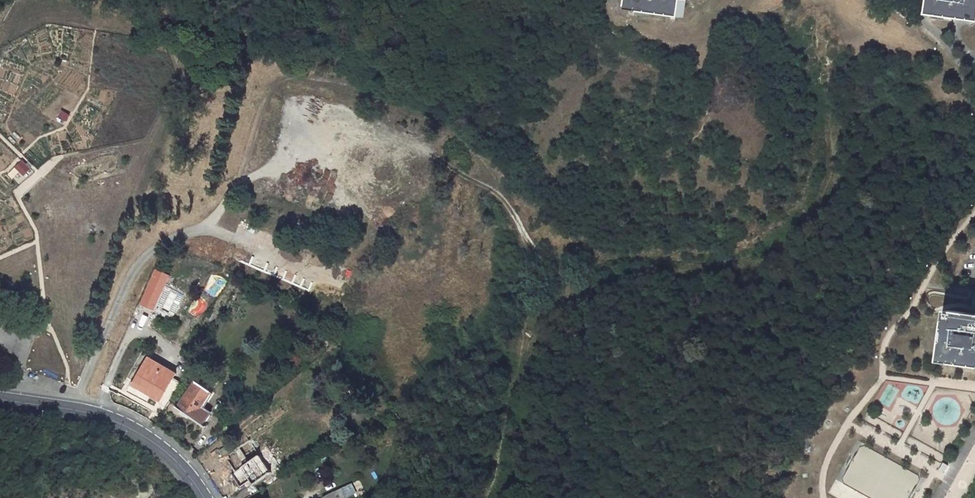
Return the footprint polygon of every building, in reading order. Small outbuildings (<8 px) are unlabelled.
[(632,11),(683,18),(686,0),(634,0),(632,11)] [(930,15),(974,21),(974,0),(932,0),(930,15)] [(63,110),(59,116),(67,121),(71,114),(63,110)] [(15,166),(24,175),(33,167),(24,158),(15,166)] [(141,305),(152,310),(168,277),(157,271),(141,305)] [(948,313),(941,361),(974,365),(974,316),(948,313)] [(148,359),(146,364),(173,379),(176,375),(148,359)] [(173,379),(146,364),(134,386),(170,404),(179,389),(170,384),(173,379)] [(179,407),(188,413),(204,423),(210,414),(200,408),(211,391),(196,381),(179,407)] [(239,457),(236,452),(226,459),(225,459),(226,460),(229,465),(239,457)] [(261,453),(235,472),(245,485),(253,480),(256,484),(274,471),(261,453)] [(344,485),(345,496),(355,494),(354,483),(344,485)]
